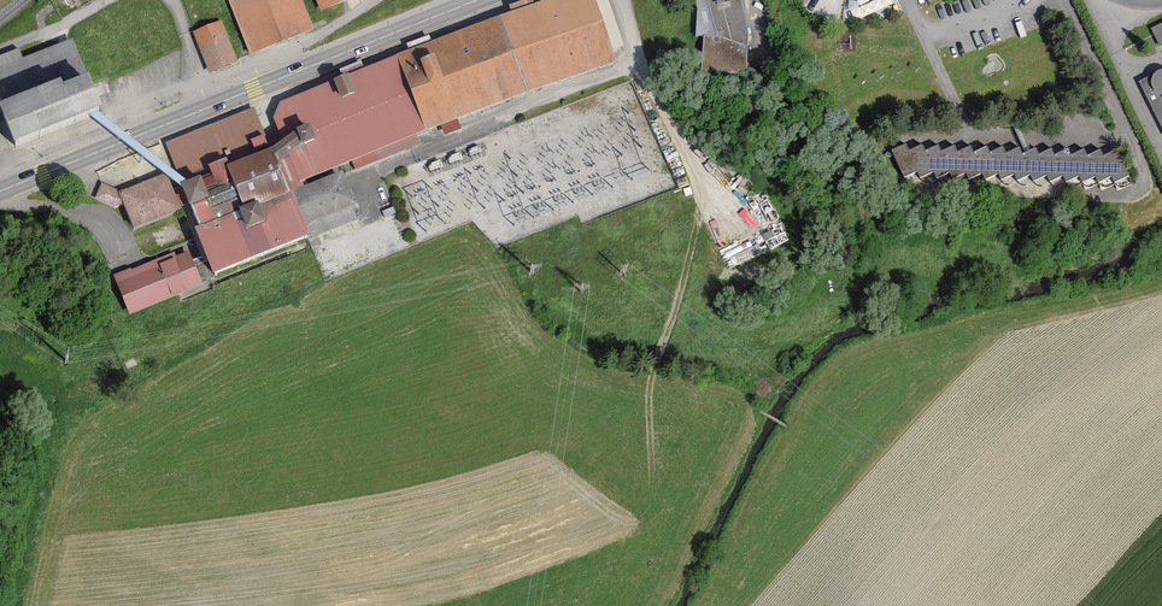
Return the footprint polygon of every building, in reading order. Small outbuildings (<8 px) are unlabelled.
[(244,54),(309,28),(297,0),(224,0),(244,54)] [(314,10),(342,0),(311,0),(314,10)] [(588,0),(544,0),(391,56),(417,134),(611,67),(588,0)] [(701,4),(705,2),(713,37),(700,36),(697,74),(741,78),(744,37),(738,0),(731,0),(727,1),(727,0),(700,0),(701,4)] [(856,19),(894,1),(894,0),(847,0),(856,19)] [(218,21),(190,31),(205,72),(234,62),(218,21)] [(1150,30),(1159,47),(1161,46),(1161,24),(1150,30)] [(70,36),(22,56),(19,47),(0,55),(0,106),(15,142),(79,116),(87,113),(91,111),(99,108),(70,36)] [(417,134),(391,56),(254,112),(283,188),(332,172),(417,134)] [(1136,83),(1161,138),(1161,72),(1157,71),(1136,83)] [(181,185),(175,168),(99,108),(91,111),(166,171),(181,185)] [(181,185),(173,188),(180,204),(188,201),(213,266),(300,233),(283,188),(254,112),(253,108),(165,142),(175,168),(181,185)] [(903,145),(886,154),(898,179),(914,171),(917,178),(930,172),(934,179),(946,173),(949,179),(962,173),(965,180),(978,173),(981,180),(994,174),(997,180),(1010,175),(1013,181),(1026,175),(1029,182),(1043,175),(1046,182),(1058,176),(1061,183),(1075,177),(1078,183),(1091,177),(1094,183),(1107,177),(1109,183),(1124,176),(1112,152),(1100,158),(1097,151),(1084,157),(1081,151),(1068,157),(1065,151),(1051,157),(1048,150),(1035,156),(1032,150),(1020,156),(1017,149),(1003,155),(1000,148),(988,154),(984,147),(970,154),(967,148),(955,154),(952,147),(938,154),(935,146),(923,152),(920,145),(906,152),(903,145)] [(173,188),(166,171),(120,190),(134,225),(181,206),(180,204),(173,188)] [(355,219),(332,172),(283,188),(300,233),(355,219)] [(185,253),(110,277),(123,319),(199,289),(185,253)]
